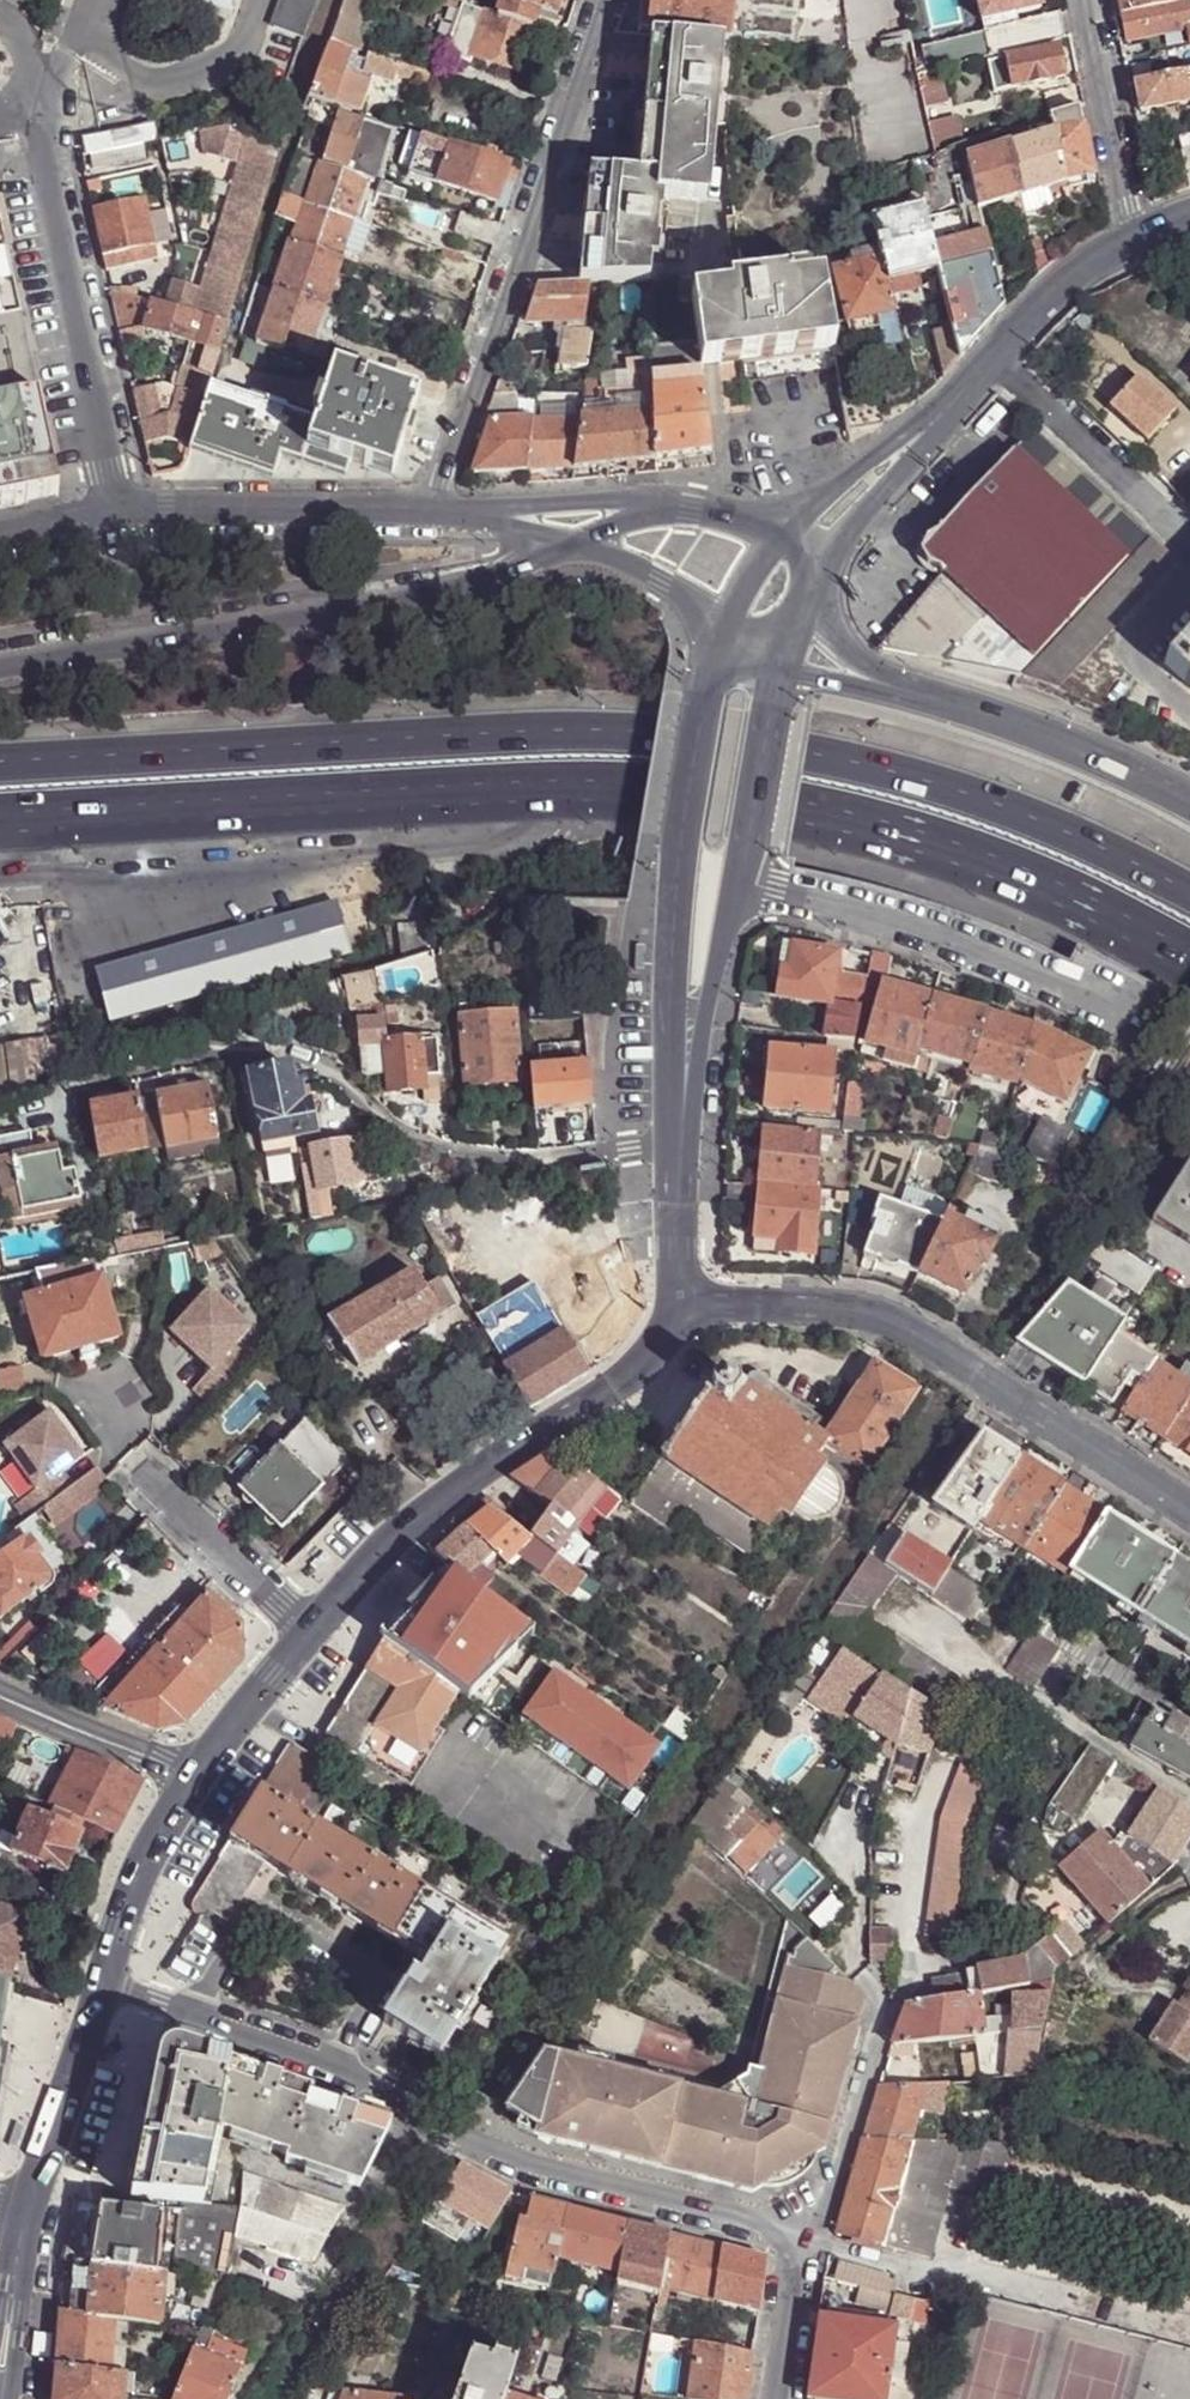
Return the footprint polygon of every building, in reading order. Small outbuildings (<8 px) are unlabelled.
[(231,14),(236,0),(191,0),(231,14)] [(305,41),(319,0),(285,0),(275,30),(305,41)] [(337,15),(357,21),(364,0),(343,0),(337,15)] [(452,0),(449,0),(447,7),(460,11),(444,56),(470,65),(473,57),(471,56),(486,11),(462,3),(452,0)] [(502,1),(537,12),(556,19),(562,0),(502,0),(502,1)] [(733,0),(655,0),(652,34),(720,40),(728,41),(733,0)] [(848,52),(797,47),(738,42),(721,139),(719,143),(745,281),(773,279),(774,284),(822,278),(820,263),(855,253),(872,249),(880,247),(874,219),(871,210),(864,178),(870,176),(913,163),(928,158),(939,154),(938,153),(937,144),(932,123),(927,107),(920,75),(913,44),(904,0),(844,0),(848,52)] [(728,41),(738,42),(797,47),(802,0),(733,0),(728,41)] [(844,0),(802,0),(797,47),(848,52),(844,0)] [(982,22),(1042,8),(1040,0),(977,0),(982,22)] [(1179,0),(1118,0),(1121,15),(1179,3),(1179,0)] [(502,1),(497,15),(532,27),(535,19),(537,12),(502,1)] [(1179,3),(1121,15),(1127,42),(1147,38),(1187,29),(1189,41),(1189,1),(1179,3)] [(471,56),(473,57),(522,73),(537,28),(532,27),(497,15),(486,11),(471,56)] [(984,32),(989,58),(1066,39),(1060,12),(984,30),(984,32)] [(337,15),(329,38),(337,41),(354,46),(360,30),(354,28),(357,21),(337,15)] [(535,19),(532,27),(537,28),(552,33),(554,27),(535,19)] [(1147,38),(1150,52),(1161,50),(1186,45),(1186,47),(1189,45),(1189,41),(1187,29),(1147,38)] [(928,74),(938,72),(989,58),(984,32),(923,47),(924,59),(928,74)] [(720,40),(652,34),(638,174),(590,169),(579,282),(590,281),(603,280),(651,277),(654,240),(658,241),(661,212),(664,212),(667,195),(705,200),(711,138),(704,137),(706,123),(710,124),(714,84),(716,86),(720,40)] [(328,42),(326,48),(344,54),(347,48),(328,42)] [(1007,58),(1012,88),(1065,76),(1059,47),(1007,58)] [(326,48),(309,97),(322,101),(361,114),(374,75),(394,82),(398,74),(395,72),(368,64),(368,61),(348,55),(344,54),(326,48)] [(1161,54),(1161,50),(1150,52),(1151,59),(1156,58),(1161,54)] [(399,61),(372,52),(368,61),(368,64),(395,72),(399,61)] [(1151,59),(1150,52),(1139,55),(1141,61),(1151,59)] [(1133,69),(1136,84),(1189,73),(1189,57),(1133,69)] [(994,92),(1012,88),(1007,58),(988,62),(994,92)] [(919,59),(923,75),(928,74),(924,59),(919,59)] [(430,71),(399,61),(395,72),(425,82),(430,71)] [(920,75),(927,107),(949,101),(938,72),(928,74),(923,75),(920,75)] [(1136,84),(1142,113),(1189,103),(1189,73),(1136,84)] [(1080,108),(1051,117),(1055,133),(1059,131),(1084,126),(1080,108)] [(329,138),(321,164),(365,180),(377,183),(385,160),(394,131),(338,113),(329,138)] [(937,144),(938,153),(940,153),(962,145),(957,117),(932,123),(937,144)] [(203,318),(226,325),(273,170),(281,147),(269,139),(241,124),(199,132),(204,151),(246,163),(201,316),(203,318)] [(86,141),(92,168),(144,158),(140,143),(157,140),(156,125),(86,141)] [(1059,131),(1068,183),(1094,177),(1084,126),(1059,131)] [(1055,133),(1009,147),(1021,198),(1068,183),(1059,131),(1055,133)] [(439,181),(451,144),(422,134),(409,172),(427,180),(428,178),(439,181)] [(975,141),(967,144),(970,158),(978,156),(975,141)] [(497,202),(510,164),(507,163),(485,155),(451,144),(439,181),(438,183),(440,183),(496,202),(497,202)] [(485,155),(507,163),(511,152),(489,144),(485,155)] [(928,158),(913,163),(919,194),(923,207),(933,246),(937,270),(952,328),(959,360),(1005,310),(991,256),(986,233),(982,209),(970,158),(967,144),(962,145),(940,153),(938,153),(939,154),(928,158)] [(978,156),(970,158),(982,209),(988,207),(992,222),(1016,212),(1024,211),(1021,198),(1009,147),(978,156)] [(297,157),(292,167),(304,171),(307,161),(297,157)] [(320,165),(306,203),(352,219),(357,204),(365,180),(321,164),(320,165)] [(495,204),(507,208),(513,187),(520,168),(510,164),(497,202),(496,202),(495,204)] [(292,167),(283,196),(295,200),(304,171),(292,167)] [(864,178),(871,210),(877,209),(870,176),(864,178)] [(438,183),(439,181),(428,178),(427,180),(427,182),(439,186),(440,183),(438,183)] [(365,180),(357,204),(368,207),(374,209),(378,194),(381,184),(377,183),(365,180)] [(391,189),(381,184),(378,194),(402,203),(406,193),(391,189)] [(122,190),(124,202),(139,199),(137,187),(122,190)] [(923,207),(919,194),(910,197),(912,209),(923,207)] [(283,196),(277,217),(300,224),(294,244),(339,259),(343,248),(364,255),(375,225),(363,221),(352,219),(306,203),(295,200),(283,196)] [(99,226),(107,256),(128,251),(158,244),(148,197),(139,199),(124,202),(95,208),(99,226)] [(1108,216),(1104,198),(1091,201),(1095,219),(1108,216)] [(357,204),(352,219),(363,221),(368,207),(357,204)] [(874,219),(880,247),(889,282),(916,275),(937,270),(933,246),(923,207),(912,209),(881,216),(874,219)] [(871,210),(874,219),(881,216),(879,208),(877,209),(871,210)] [(1024,211),(1016,212),(1020,232),(1028,231),(1024,211)] [(493,222),(461,212),(455,232),(488,242),(493,222)] [(20,321),(0,231),(0,326),(20,321)] [(1040,242),(1031,244),(1034,257),(1043,255),(1040,242)] [(290,243),(275,291),(326,307),(333,288),(335,280),(342,260),(339,259),(294,244),(290,243)] [(128,251),(131,268),(162,261),(158,244),(128,251)] [(874,259),(857,264),(836,270),(847,323),(866,319),(879,316),(896,311),(892,295),(889,282),(880,247),(872,249),(874,259)] [(872,249),(855,253),(857,264),(874,259),(872,249)] [(107,256),(110,273),(131,268),(128,251),(107,256)] [(265,257),(259,275),(265,276),(270,259),(265,257)] [(685,276),(680,277),(681,286),(681,296),(692,294),(691,286),(690,275),(685,276)] [(916,275),(889,282),(892,295),(920,288),(916,275)] [(773,279),(745,281),(746,288),(692,295),(699,343),(701,365),(835,348),(822,278),(774,284),(773,279)] [(171,280),(164,306),(191,314),(198,289),(171,280)] [(335,280),(333,288),(349,293),(352,284),(335,280)] [(565,353),(589,351),(594,321),(599,286),(590,287),(590,281),(579,282),(551,284),(538,284),(527,316),(526,323),(558,322),(570,321),(565,353)] [(219,349),(224,332),(226,325),(203,318),(201,316),(191,314),(164,306),(137,297),(137,287),(113,288),(123,334),(146,330),(192,342),(219,349)] [(326,307),(275,291),(257,342),(269,346),(308,360),(326,307)] [(253,298),(246,316),(252,318),(258,299),(253,298)] [(881,328),(898,323),(896,311),(879,316),(881,328)] [(881,328),(879,316),(866,319),(868,331),(881,328)] [(868,331),(866,319),(847,323),(850,335),(868,331)] [(62,496),(20,321),(0,326),(0,510),(62,496)] [(563,337),(561,352),(565,353),(570,321),(558,322),(556,330),(563,337)] [(931,332),(943,378),(959,360),(952,328),(931,332)] [(257,342),(248,340),(240,360),(262,367),(269,346),(257,342)] [(209,385),(219,349),(192,342),(180,390),(205,398),(209,385)] [(652,348),(653,369),(654,389),(653,392),(654,410),(656,457),(711,450),(706,408),(703,384),(703,378),(701,367),(701,365),(699,343),(652,348)] [(586,368),(589,351),(565,353),(562,369),(586,368)] [(391,386),(399,362),(389,359),(380,382),(391,386)] [(419,395),(443,403),(450,379),(399,362),(391,386),(419,395)] [(1143,364),(1114,395),(1151,429),(1180,399),(1143,364)] [(226,390),(206,451),(276,475),(284,451),(306,458),(310,445),(352,458),(373,466),(394,472),(419,395),(391,386),(380,382),(334,367),(317,421),(286,410),(288,406),(251,395),(250,398),(226,390)] [(588,381),(586,393),(584,402),(581,418),(575,467),(608,463),(606,415),(605,399),(613,398),(653,392),(654,389),(653,369),(628,371),(629,388),(606,389),(606,375),(588,375),(588,381)] [(883,374),(888,411),(909,407),(917,401),(910,369),(883,374)] [(176,404),(180,390),(164,385),(157,386),(163,418),(171,418),(170,401),(176,404)] [(205,398),(191,445),(206,451),(226,390),(209,385),(205,398)] [(135,391),(141,423),(163,418),(157,386),(135,391)] [(191,445),(205,398),(180,390),(176,404),(171,418),(165,441),(179,444),(190,447),(191,447),(191,445)] [(654,410),(653,392),(613,398),(614,415),(654,410)] [(496,394),(493,403),(516,402),(516,394),(496,394)] [(614,415),(613,398),(605,399),(606,415),(614,415)] [(606,415),(608,463),(656,457),(654,410),(614,415),(606,415)] [(492,422),(516,421),(516,414),(495,414),(492,422)] [(156,444),(165,441),(171,418),(163,418),(141,423),(145,445),(156,444)] [(534,419),(526,470),(575,467),(581,418),(558,419),(549,420),(534,419)] [(476,473),(526,470),(534,419),(516,421),(492,422),(476,473)] [(1131,543),(1153,520),(1053,425),(1031,447),(1131,543)] [(948,558),(1035,645),(1131,543),(1031,447),(1018,435),(944,513),(938,514),(929,519),(924,528),(924,538),(928,547),(936,554),(946,555),(948,558)] [(145,445),(150,458),(159,456),(156,444),(145,445)] [(190,448),(191,447),(190,447),(179,444),(178,454),(186,455),(190,448)] [(347,472),(352,458),(310,445),(306,458),(347,472)] [(1031,665),(1059,675),(1181,546),(1156,522),(1038,648),(1023,664),(1031,665)] [(1035,645),(948,558),(882,633),(1017,663),(1035,645)] [(1166,650),(1189,673),(1189,624),(1166,650)] [(337,902),(95,970),(108,1018),(351,949),(337,902)] [(404,961),(427,954),(436,951),(434,919),(400,924),(404,961)] [(830,1012),(829,1020),(831,1021),(853,1024),(862,985),(866,963),(845,958),(836,956),(838,944),(838,938),(786,929),(786,932),(783,932),(780,953),(783,954),(782,962),(780,981),(833,989),(830,1012)] [(873,936),(870,947),(868,953),(866,963),(862,985),(875,988),(880,968),(884,969),(891,941),(873,936)] [(509,941),(495,942),(496,953),(510,952),(509,941)] [(870,947),(863,943),(861,952),(868,953),(870,947)] [(846,945),(838,944),(836,956),(845,958),(846,945)] [(436,951),(427,954),(428,972),(439,971),(438,950),(436,951)] [(920,1033),(933,983),(884,969),(880,968),(875,988),(865,1026),(886,1032),(883,1045),(915,1054),(917,1048),(920,1033)] [(985,998),(933,983),(920,1033),(926,1036),(946,1040),(973,1046),(985,998)] [(1032,1010),(985,998),(973,1046),(971,1051),(1017,1064),(1018,1060),(1032,1010)] [(363,1048),(365,1073),(369,1076),(387,1074),(385,1044),(382,1002),(361,1005),(363,1048)] [(398,1006),(385,1007),(386,1026),(399,1025),(398,1006)] [(822,1010),(820,1019),(829,1020),(830,1012),(822,1010)] [(1089,1039),(1032,1010),(1018,1060),(1065,1087),(1089,1039)] [(490,1083),(519,1080),(514,1013),(460,1018),(465,1085),(490,1083)] [(853,1024),(831,1021),(830,1030),(854,1035),(853,1024)] [(65,1025),(45,1032),(51,1081),(76,1074),(65,1025)] [(45,1032),(26,1037),(32,1086),(51,1081),(45,1032)] [(767,1091),(832,1098),(839,1040),(774,1033),(770,1063),(767,1091)] [(926,1036),(920,1033),(917,1048),(922,1049),(926,1036)] [(0,1045),(0,1095),(32,1086),(26,1037),(0,1045)] [(971,1051),(973,1046),(946,1040),(941,1053),(968,1060),(971,1051)] [(438,1041),(385,1044),(387,1074),(389,1092),(405,1091),(428,1090),(427,1078),(440,1076),(438,1041)] [(587,1064),(531,1068),(535,1110),(561,1108),(590,1106),(587,1064)] [(871,1065),(855,1067),(857,1104),(872,1104),(871,1065)] [(291,1066),(251,1073),(242,1075),(245,1094),(254,1093),(266,1159),(295,1149),(292,1138),(315,1133),(310,1101),(303,1102),(302,1094),(301,1087),(295,1088),(291,1066)] [(441,1089),(440,1076),(427,1078),(428,1090),(441,1089)] [(156,1095),(166,1148),(219,1137),(210,1085),(184,1090),(156,1095)] [(308,1086),(301,1087),(302,1094),(303,1102),(310,1101),(308,1086)] [(138,1099),(147,1149),(166,1148),(156,1095),(138,1099)] [(100,1158),(147,1149),(138,1099),(113,1104),(91,1108),(100,1158)] [(951,1122),(957,1103),(943,1099),(939,1118),(951,1122)] [(800,1101),(799,1110),(823,1112),(824,1104),(800,1101)] [(1055,1151),(1074,1119),(1045,1101),(1023,1138),(1055,1151)] [(764,1142),(761,1169),(818,1173),(823,1116),(767,1112),(764,1142)] [(858,1115),(844,1114),(843,1122),(856,1125),(858,1115)] [(1000,1130),(1003,1117),(988,1114),(985,1129),(1000,1130)] [(75,1158),(62,1160),(57,1136),(33,1141),(30,1125),(0,1130),(0,1185),(6,1214),(83,1199),(75,1158)] [(1015,1136),(1000,1130),(985,1129),(983,1128),(969,1156),(978,1159),(1003,1168),(1015,1136)] [(219,1137),(166,1148),(169,1161),(222,1150),(219,1137)] [(367,1138),(351,1141),(353,1153),(357,1181),(367,1178),(373,1174),(367,1138)] [(351,1141),(294,1150),(308,1221),(328,1218),(324,1189),(357,1183),(357,1181),(353,1153),(351,1141)] [(1189,1225),(1189,1150),(1156,1204),(1189,1225)] [(969,1156),(952,1193),(960,1196),(978,1159),(969,1156)] [(818,1173),(761,1169),(758,1206),(756,1233),(816,1238),(818,1173)] [(898,1249),(920,1258),(945,1206),(881,1182),(873,1207),(876,1208),(866,1238),(879,1243),(882,1247),(890,1250),(898,1249)] [(945,1206),(920,1258),(945,1270),(964,1280),(979,1247),(984,1250),(997,1225),(994,1223),(997,1218),(995,1212),(960,1196),(952,1193),(945,1206)] [(1103,1228),(1070,1265),(1083,1275),(1096,1256),(1140,1284),(1155,1262),(1103,1228)] [(117,1258),(166,1249),(163,1232),(114,1241),(117,1258)] [(194,1263),(223,1258),(211,1240),(191,1244),(194,1263)] [(118,1338),(95,1263),(36,1274),(43,1297),(25,1302),(43,1360),(77,1350),(81,1362),(98,1356),(95,1345),(118,1338)] [(1097,1268),(1087,1282),(1101,1292),(1110,1279),(1097,1268)] [(355,1368),(454,1310),(438,1282),(425,1289),(415,1271),(327,1321),(355,1368)] [(1126,1283),(1115,1302),(1101,1292),(1087,1282),(1066,1271),(1015,1328),(1045,1347),(1082,1370),(1124,1308),(1128,1302),(1136,1290),(1126,1283)] [(586,1366),(570,1340),(587,1329),(557,1282),(540,1292),(536,1285),(476,1320),(529,1411),(591,1373),(586,1366)] [(247,1358),(234,1346),(250,1329),(208,1291),(169,1333),(210,1370),(192,1390),(206,1403),(247,1358)] [(1156,1345),(1165,1331),(1137,1314),(1140,1310),(1128,1302),(1124,1308),(1082,1370),(1097,1380),(1111,1387),(1123,1369),(1135,1377),(1156,1345)] [(1156,1345),(1135,1377),(1122,1396),(1146,1411),(1163,1422),(1189,1381),(1189,1370),(1174,1360),(1156,1348),(1158,1346),(1156,1345)] [(1174,1360),(1189,1370),(1189,1352),(1183,1347),(1174,1360)] [(842,1494),(846,1493),(849,1493),(912,1393),(874,1366),(832,1429),(769,1390),(763,1399),(827,1444),(813,1462),(826,1471),(838,1481),(842,1494)] [(847,1496),(846,1493),(842,1494),(838,1481),(826,1471),(813,1462),(827,1444),(763,1399),(769,1390),(766,1380),(758,1374),(749,1375),(741,1384),(720,1370),(718,1371),(717,1372),(715,1375),(716,1377),(708,1388),(706,1388),(702,1394),(703,1395),(677,1432),(675,1433),(672,1439),(672,1441),(665,1451),(662,1452),(661,1453),(660,1456),(661,1458),(659,1460),(681,1475),(674,1484),(676,1496),(685,1502),(695,1498),(702,1489),(741,1517),(741,1519),(747,1522),(749,1521),(761,1529),(760,1532),(762,1534),(765,1535),(777,1517),(783,1521),(788,1518),(800,1526),(799,1530),(804,1531),(806,1527),(814,1528),(816,1532),(820,1531),(820,1528),(830,1523),(832,1526),(835,1524),(833,1520),(840,1511),(844,1511),(846,1507),(841,1506),(843,1497),(847,1496)] [(23,1396),(20,1376),(0,1379),(0,1400),(23,1396)] [(1163,1422),(1188,1438),(1189,1439),(1189,1381),(1163,1422)] [(1,1449),(34,1493),(13,1509),(25,1525),(43,1511),(67,1493),(73,1489),(61,1473),(80,1460),(47,1415),(1,1449)] [(282,1532),(348,1463),(306,1421),(239,1490),(258,1509),(282,1532)] [(1001,1445),(983,1434),(932,1504),(971,1532),(978,1521),(1019,1456),(1001,1445)] [(530,1539),(557,1557),(580,1528),(566,1519),(597,1482),(554,1452),(533,1466),(512,1480),(551,1509),(538,1528),(530,1539)] [(1039,1469),(1019,1456),(978,1521),(1024,1549),(1065,1486),(1039,1469)] [(659,1460),(629,1504),(635,1508),(667,1531),(669,1532),(681,1516),(745,1560),(762,1534),(760,1532),(761,1529),(749,1521),(747,1522),(741,1519),(741,1517),(702,1489),(695,1498),(685,1502),(676,1496),(674,1484),(681,1475),(659,1460)] [(73,1489),(67,1493),(80,1511),(113,1486),(99,1469),(73,1489)] [(611,1492),(597,1482),(566,1519),(580,1528),(611,1492)] [(1086,1499),(1065,1486),(1024,1549),(1047,1564),(1054,1568),(1060,1560),(1072,1568),(1107,1513),(1106,1512),(1086,1499)] [(67,1493),(43,1511),(56,1529),(80,1511),(67,1493)] [(557,1557),(530,1539),(488,1510),(479,1504),(472,1510),(480,1518),(473,1523),(468,1527),(460,1520),(429,1546),(454,1572),(466,1585),(495,1556),(507,1568),(519,1556),(573,1595),(586,1578),(557,1557)] [(1072,1568),(1071,1571),(1139,1614),(1175,1556),(1146,1538),(1107,1513),(1072,1568)] [(905,1536),(890,1559),(875,1548),(871,1555),(897,1572),(932,1595),(948,1569),(951,1565),(905,1536)] [(24,1540),(0,1558),(0,1619),(49,1583),(50,1575),(44,1567),(24,1540)] [(897,1572),(871,1555),(822,1627),(973,1726),(976,1722),(990,1699),(885,1630),(884,1632),(871,1623),(868,1610),(876,1599),(879,1600),(897,1572)] [(466,1585),(477,1596),(507,1568),(495,1556),(466,1585)] [(1175,1556),(1139,1614),(1189,1648),(1189,1566),(1175,1556)] [(1043,1569),(1064,1581),(1071,1571),(1072,1568),(1060,1560),(1054,1568),(1047,1564),(1043,1569)] [(988,1595),(948,1569),(932,1595),(931,1597),(971,1622),(988,1595)] [(403,1628),(390,1643),(477,1703),(532,1634),(522,1627),(521,1628),(477,1596),(466,1585),(454,1572),(442,1585),(403,1628)] [(183,1728),(243,1663),(242,1647),(242,1625),(209,1593),(197,1606),(189,1599),(201,1586),(198,1583),(195,1581),(146,1637),(151,1642),(147,1646),(155,1654),(146,1664),(138,1673),(108,1707),(103,1704),(99,1709),(157,1735),(183,1728)] [(1043,1614),(1034,1630),(1035,1631),(1063,1649),(1102,1674),(1111,1658),(1043,1614)] [(2,1666),(37,1630),(29,1621),(0,1650),(0,1664),(2,1666)] [(25,1651),(38,1664),(60,1641),(48,1628),(25,1651)] [(1063,1649),(1035,1631),(1010,1671),(1038,1688),(1063,1649)] [(460,1695),(386,1644),(372,1666),(336,1722),(343,1727),(339,1732),(333,1742),(335,1743),(403,1786),(421,1758),(460,1695)] [(858,1711),(855,1717),(898,1744),(901,1732),(910,1694),(882,1676),(853,1656),(829,1692),(858,1711)] [(146,1664),(139,1658),(131,1667),(138,1673),(146,1664)] [(1111,1658),(1102,1674),(1154,1708),(1170,1718),(1173,1713),(1179,1703),(1111,1658)] [(82,1661),(64,1680),(86,1693),(99,1679),(82,1661)] [(538,1662),(508,1706),(631,1791),(662,1747),(538,1662)] [(813,1668),(804,1662),(801,1667),(810,1673),(813,1668)] [(801,1667),(779,1701),(793,1710),(815,1677),(810,1673),(801,1667)] [(858,1711),(829,1692),(820,1705),(849,1725),(855,1717),(858,1711)] [(943,1716),(910,1694),(901,1732),(932,1746),(934,1742),(943,1716)] [(1154,1708),(1136,1738),(1171,1757),(1166,1767),(1189,1780),(1189,1724),(1183,1719),(1173,1713),(1170,1718),(1154,1708)] [(665,1727),(686,1742),(697,1725),(677,1711),(665,1727)] [(968,1733),(943,1716),(934,1742),(962,1754),(976,1736),(983,1727),(976,1722),(973,1726),(968,1733)] [(0,1717),(0,1747),(10,1751),(21,1726),(0,1717)] [(343,1727),(336,1722),(326,1737),(333,1742),(339,1732),(343,1727)] [(932,1746),(901,1732),(898,1744),(929,1755),(932,1746)] [(1131,1747),(1166,1767),(1171,1757),(1136,1738),(1131,1747)] [(1089,1745),(1052,1803),(1080,1821),(1119,1764),(1089,1745)] [(294,1747),(264,1796),(261,1794),(246,1819),(232,1841),(235,1843),(198,1902),(228,1922),(266,1862),(423,1959),(383,2023),(439,2058),(509,1946),(294,1814),(324,1766),(322,1765),(294,1747)] [(144,1779),(79,1751),(53,1806),(58,1809),(84,1820),(118,1835),(126,1815),(131,1805),(144,1779)] [(428,1763),(421,1758),(403,1786),(411,1791),(428,1763)] [(992,1777),(961,1764),(941,1818),(924,1936),(957,1941),(974,1825),(992,1777)] [(902,1830),(925,1768),(918,1765),(910,1786),(908,1785),(893,1826),(902,1830)] [(748,1778),(735,1767),(725,1782),(737,1793),(748,1778)] [(725,1782),(692,1832),(724,1862),(730,1857),(748,1874),(757,1864),(777,1843),(778,1842),(780,1844),(785,1839),(780,1834),(782,1832),(773,1824),(766,1831),(744,1811),(750,1804),(737,1793),(725,1782)] [(1158,1789),(1129,1836),(1145,1847),(1173,1866),(1189,1835),(1189,1810),(1158,1789)] [(79,1832),(84,1820),(58,1809),(53,1821),(30,1812),(13,1852),(65,1875),(74,1854),(83,1834),(79,1832)] [(1175,1867),(1173,1866),(1145,1847),(1137,1860),(1122,1848),(1118,1851),(1101,1830),(1060,1865),(1109,1922),(1175,1867)] [(797,1861),(777,1843),(757,1864),(777,1883),(797,1861)] [(7,1994),(8,1995),(22,1942),(27,1927),(31,1912),(0,1904),(0,1993),(7,1994)] [(547,2047),(500,2117),(535,2140),(561,2146),(753,2195),(814,2155),(822,2124),(831,2126),(865,1996),(854,1985),(847,1979),(788,1921),(747,2077),(721,2090),(547,2047)] [(38,1930),(27,1927),(22,1942),(34,1946),(38,1930)] [(979,1992),(1051,1980),(1053,1970),(1070,1955),(1049,1930),(1022,1953),(1023,1960),(965,1971),(966,1976),(934,1982),(936,2000),(968,1994),(979,1992)] [(892,1943),(873,1943),(873,1961),(884,1961),(891,1961),(892,1961),(892,1943)] [(1171,2002),(1160,2019),(1146,2040),(1184,2065),(1189,2056),(1189,1992),(1186,1989),(1176,2005),(1171,2002)] [(984,2035),(979,1992),(968,1994),(936,2000),(907,2005),(904,2013),(897,2029),(892,2043),(925,2040),(982,2035),(984,2035)] [(1041,2029),(1049,1993),(1013,1993),(1012,2032),(1041,2029)] [(1160,2019),(1171,2002),(1165,1997),(1153,2014),(1160,2019)] [(983,2055),(1006,2053),(1003,2080),(1024,2078),(1033,2078),(1033,2074),(1039,2047),(1041,2029),(1012,2032),(984,2035),(982,2035),(983,2055)] [(920,2084),(925,2040),(892,2043),(884,2069),(882,2075),(879,2086),(920,2084)] [(312,2091),(231,2064),(182,2047),(159,2062),(144,2138),(138,2174),(133,2199),(212,2206),(223,2146),(221,2145),(221,2142),(216,2141),(217,2135),(288,2159),(286,2164),(361,2189),(392,2126),(310,2098),(312,2091)] [(1085,2061),(1039,2047),(1033,2074),(1081,2084),(1085,2061)] [(944,2071),(945,2079),(962,2078),(962,2070),(944,2071)] [(1019,2106),(1024,2078),(1003,2080),(1001,2102),(1019,2106)] [(911,2140),(925,2084),(920,2084),(879,2086),(862,2139),(911,2140)] [(923,2141),(936,2140),(939,2122),(926,2122),(923,2141)] [(831,2126),(822,2124),(814,2155),(825,2148),(831,2126)] [(923,2141),(911,2140),(862,2139),(856,2163),(838,2233),(931,2259),(949,2187),(994,2200),(1009,2143),(936,2140),(923,2141)] [(471,2219),(491,2230),(511,2194),(490,2181),(462,2165),(424,2223),(457,2242),(471,2219)] [(244,2177),(241,2209),(329,2238),(346,2210),(244,2177)] [(506,2279),(551,2291),(553,2277),(558,2259),(569,2210),(548,2204),(532,2199),(526,2225),(519,2224),(506,2279)] [(72,2234),(65,2263),(159,2275),(160,2263),(183,2266),(184,2254),(229,2257),(233,2216),(165,2209),(164,2213),(100,2207),(100,2205),(81,2201),(72,2234)] [(301,2264),(302,2259),(316,2263),(329,2238),(241,2209),(236,2239),(268,2250),(267,2252),(301,2264)] [(605,2272),(621,2276),(630,2225),(598,2217),(569,2210),(558,2259),(605,2272)] [(620,2284),(644,2290),(640,2315),(655,2318),(660,2288),(670,2235),(653,2231),(630,2225),(621,2276),(620,2284)] [(701,2319),(710,2320),(713,2302),(721,2249),(691,2241),(670,2235),(660,2288),(704,2300),(701,2319)] [(721,2249),(713,2302),(759,2314),(766,2260),(743,2255),(721,2249)] [(62,2298),(61,2313),(117,2321),(162,2326),(166,2276),(159,2275),(65,2263),(62,2298)] [(838,2263),(833,2281),(838,2282),(894,2296),(897,2286),(887,2282),(889,2276),(838,2263)] [(385,2281),(423,2289),(426,2282),(394,2269),(385,2281)] [(601,2288),(618,2293),(620,2284),(621,2276),(605,2272),(601,2288)] [(894,2296),(838,2282),(836,2302),(889,2314),(892,2304),(894,2296)] [(463,2297),(450,2295),(449,2304),(461,2306),(463,2297)] [(921,2303),(894,2296),(892,2304),(889,2314),(888,2317),(925,2325),(931,2303),(921,2303)] [(58,2346),(57,2367),(112,2373),(117,2321),(61,2313),(58,2346)] [(889,2379),(903,2381),(908,2348),(895,2345),(897,2328),(819,2317),(807,2398),(886,2398),(889,2379)] [(207,2359),(217,2335),(202,2329),(176,2398),(232,2398),(242,2374),(207,2359)] [(748,2382),(752,2356),(719,2349),(698,2345),(689,2398),(746,2398),(748,2382)] [(505,2398),(515,2368),(471,2354),(455,2398),(505,2398)] [(126,2396),(129,2376),(112,2373),(57,2367),(54,2398),(146,2398),(126,2396)]
